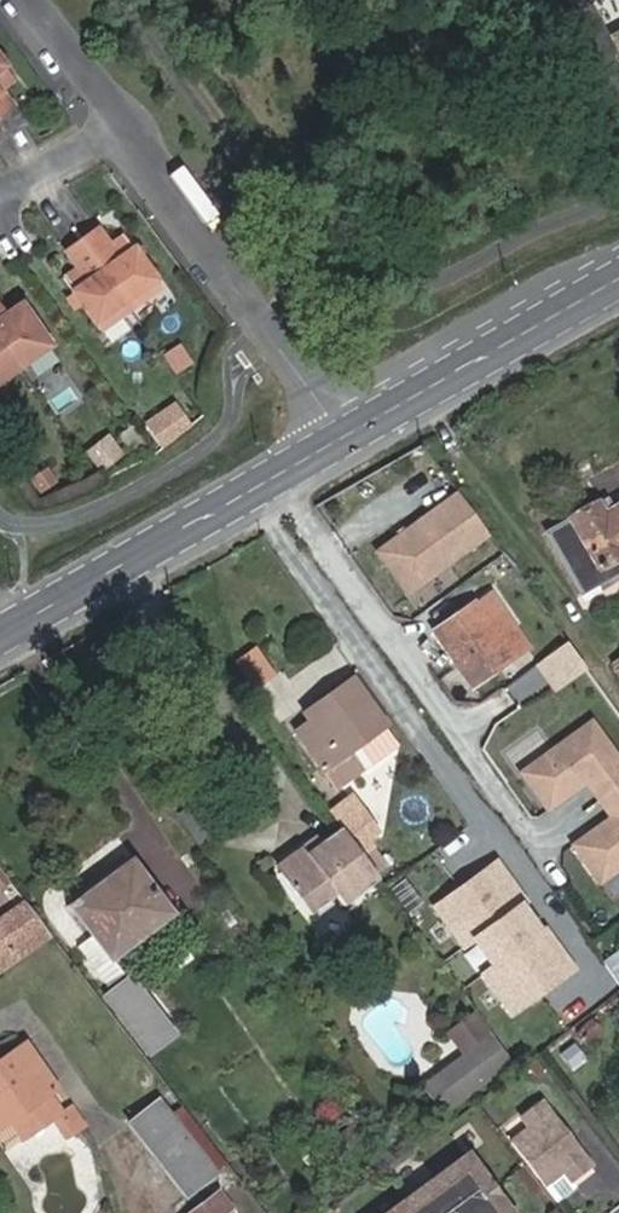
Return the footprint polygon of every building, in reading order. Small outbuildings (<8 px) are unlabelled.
[(15,109),(16,108),(5,92),(16,83),(0,62),(0,120),(15,109)] [(82,240),(129,307),(161,286),(125,235),(111,244),(98,228),(82,240)] [(100,327),(129,307),(82,240),(67,250),(79,266),(65,277),(74,290),(72,298),(81,300),(100,327)] [(18,362),(50,338),(19,297),(4,309),(0,304),(0,338),(18,362)] [(18,362),(0,338),(0,377),(18,362)] [(172,411),(147,422),(157,442),(181,430),(172,411)] [(106,472),(130,454),(112,431),(88,450),(106,472)] [(41,492),(62,483),(53,464),(32,474),(41,492)] [(482,535),(451,490),(369,551),(405,596),(482,535)] [(618,572),(618,506),(605,513),(602,506),(552,533),(584,591),(618,572)] [(473,684),(527,647),(492,595),(439,632),(473,684)] [(278,672),(260,647),(242,659),(260,685),(278,672)] [(571,688),(584,679),(563,649),(534,671),(551,697),(569,684),(571,688)] [(618,696),(618,660),(602,671),(618,696)] [(339,787),(383,754),(370,736),(386,725),(354,681),(307,713),(313,723),(300,731),(339,787)] [(513,771),(543,810),(583,784),(607,815),(569,842),(599,882),(618,866),(618,760),(588,718),(513,771)] [(369,839),(378,832),(354,797),(335,811),(365,852),(374,846),(369,839)] [(180,814),(200,844),(214,834),(194,805),(180,814)] [(341,903),(376,879),(339,828),(317,842),(303,851),(294,850),(280,861),(278,870),(307,913),(335,894),(341,903)] [(317,842),(314,837),(294,850),(303,851),(317,842)] [(79,943),(98,968),(170,914),(132,863),(75,906),(95,932),(79,943)] [(571,973),(542,933),(537,936),(518,909),(523,906),(494,865),(432,910),(461,950),(471,943),(490,970),(480,977),(509,1017),(571,973)] [(11,880),(0,866),(0,886),(1,887),(11,880)] [(55,938),(27,901),(0,921),(23,959),(55,938)] [(23,959),(0,921),(0,966),(4,973),(23,959)] [(172,975),(197,959),(186,943),(161,959),(172,975)] [(610,960),(618,972),(618,953),(610,960)] [(618,982),(618,972),(610,960),(604,964),(617,983),(618,982)] [(150,1054),(176,1033),(132,978),(108,999),(150,1054)] [(444,1112),(505,1068),(470,1019),(455,1030),(469,1052),(462,1057),(425,1084),(444,1112)] [(455,1030),(447,1035),(462,1057),(469,1052),(455,1030)] [(39,1099),(50,1093),(49,1092),(56,1088),(27,1046),(0,1064),(0,1126),(14,1116),(25,1134),(50,1117),(39,1099)] [(70,1104),(60,1110),(50,1093),(39,1099),(50,1117),(59,1111),(62,1112),(72,1128),(82,1122),(70,1104)] [(574,1182),(594,1167),(542,1102),(521,1118),(529,1129),(511,1144),(556,1199),(575,1184),(574,1182)] [(215,1172),(169,1114),(161,1103),(135,1124),(188,1193),(215,1172)] [(215,1172),(228,1161),(192,1115),(183,1103),(169,1114),(215,1172)] [(473,1161),(442,1184),(446,1190),(414,1212),(511,1212),(473,1161)] [(221,1192),(193,1212),(236,1212),(221,1192)]
